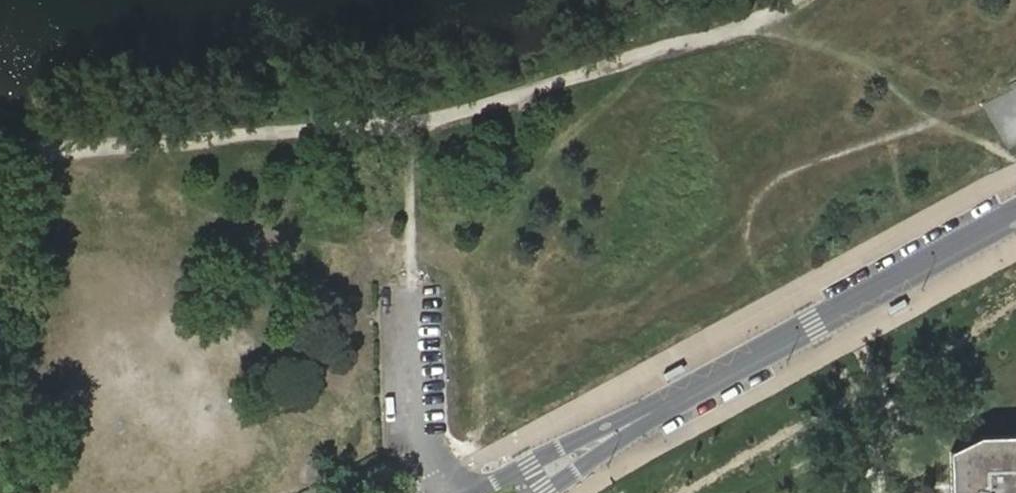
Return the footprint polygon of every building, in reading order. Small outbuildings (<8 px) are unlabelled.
[(890,310),(894,317),(910,308),(906,301),(890,310)] [(666,374),(670,381),(686,373),(682,365),(666,374)] [(981,437),(951,452),(951,482),(951,489),(952,492),(1015,492),(1015,436),(981,437)]
